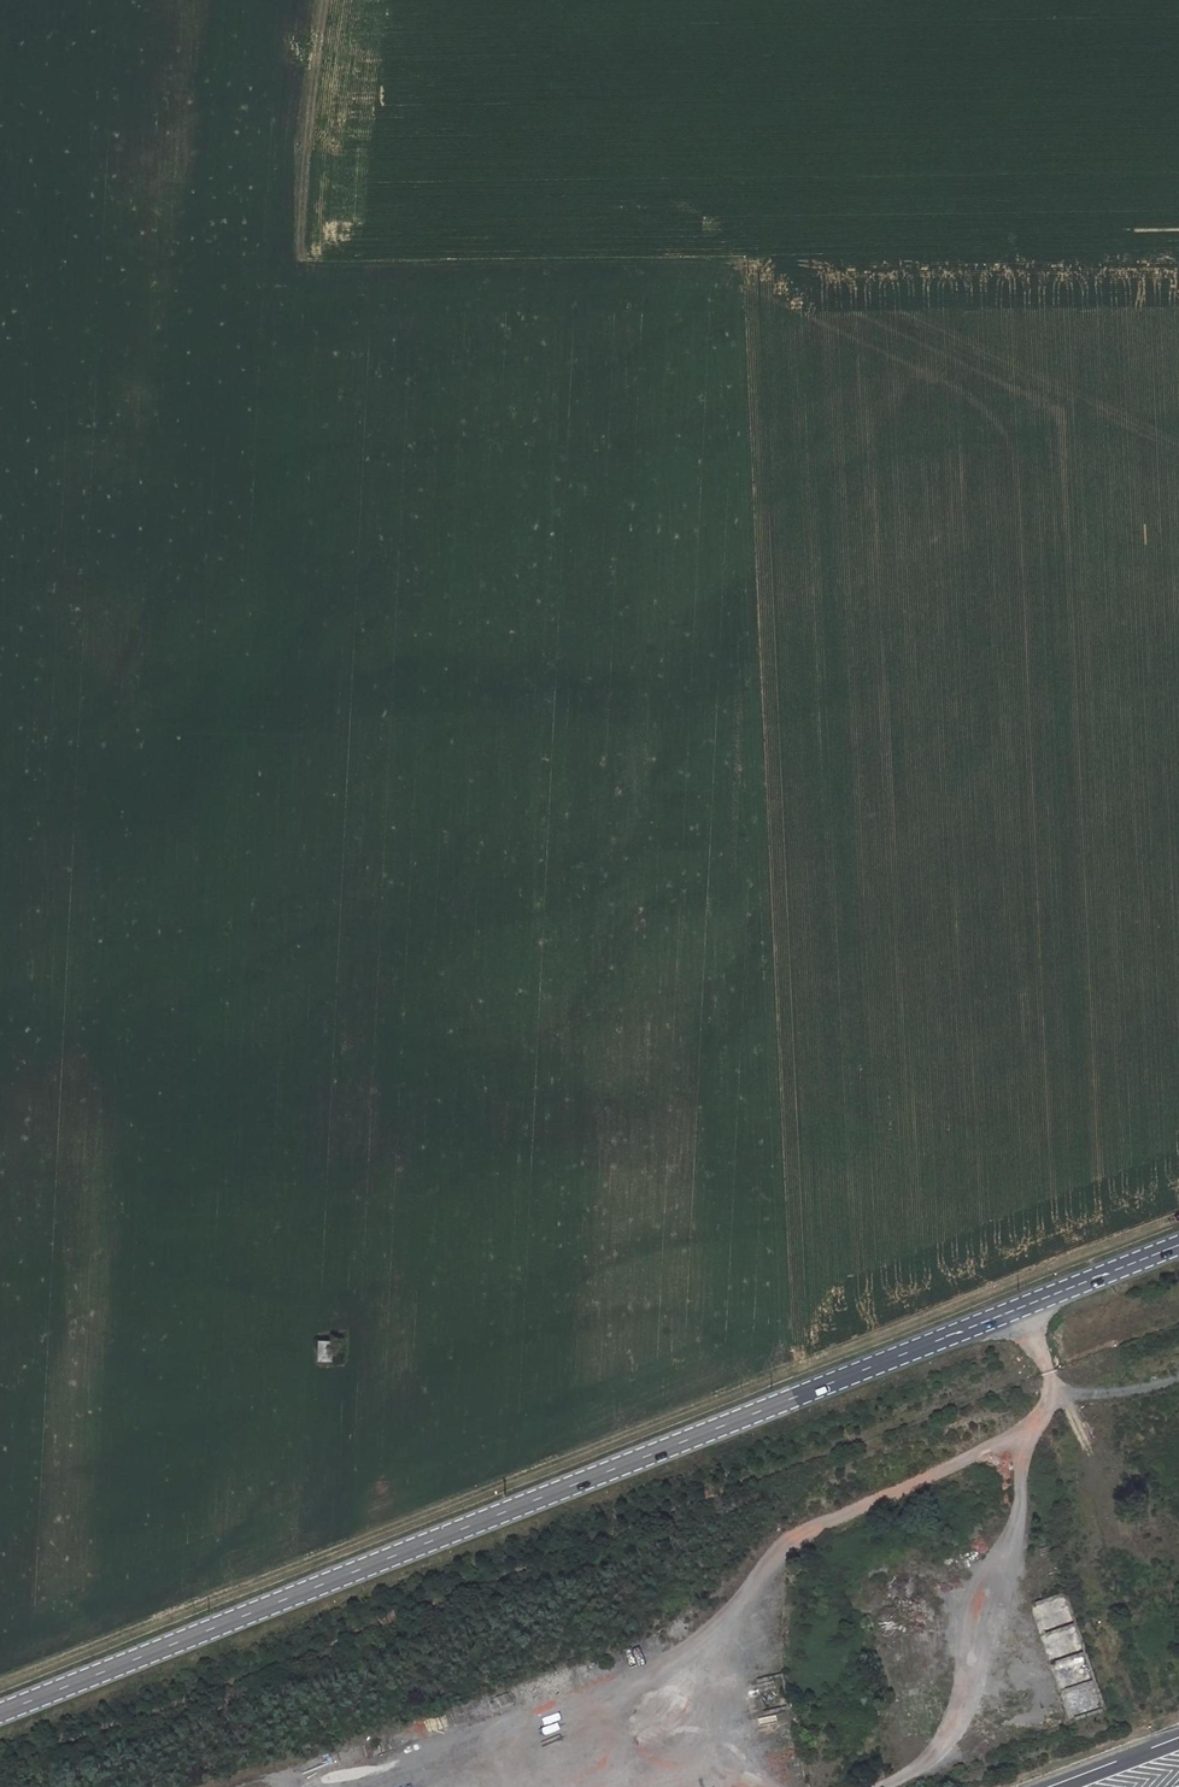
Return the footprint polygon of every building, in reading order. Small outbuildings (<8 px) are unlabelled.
[(319,1342),(319,1362),(333,1362),(333,1341),(319,1342)]
